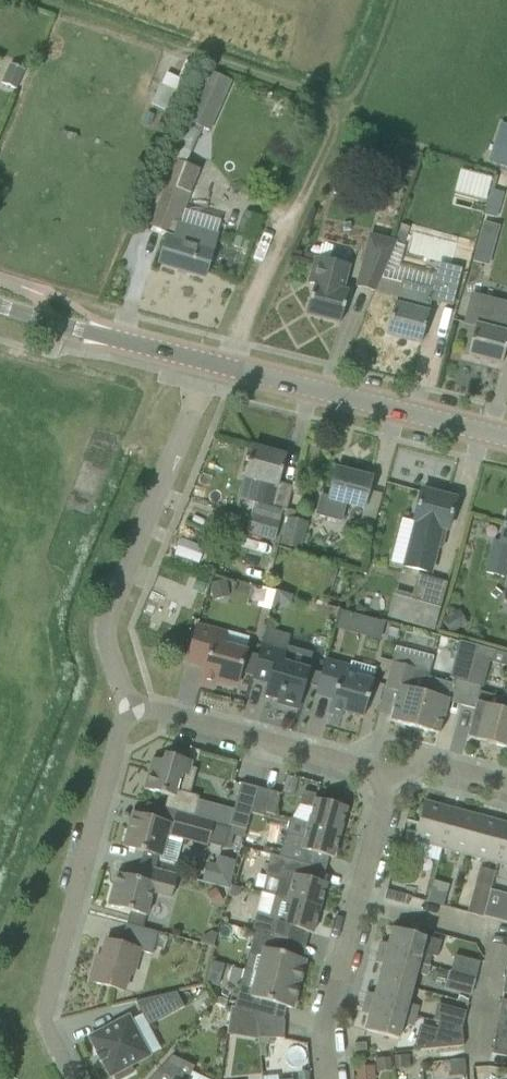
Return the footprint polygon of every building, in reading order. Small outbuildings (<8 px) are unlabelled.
[(2,83),(16,89),(23,71),(9,65),(2,83)] [(218,115),(203,108),(218,75),(201,68),(180,119),(210,132),(218,115)] [(160,85),(151,105),(172,115),(187,82),(167,72),(161,85),(160,85)] [(177,160),(151,225),(167,232),(184,190),(191,192),(201,169),(177,160)] [(453,194),(484,199),(489,174),(457,169),(453,194)] [(479,221),(471,261),(487,264),(495,224),(479,221)] [(158,264),(205,277),(217,236),(178,224),(173,239),(166,237),(158,264)] [(402,225),(395,244),(404,247),(410,228),(402,225)] [(357,287),(374,291),(394,241),(370,235),(357,287)] [(306,314),(341,323),(349,292),(342,291),(349,265),(316,257),(309,284),(314,285),(306,314)] [(395,304),(387,335),(421,343),(429,313),(428,313),(432,296),(454,302),(462,269),(439,263),(432,291),(402,283),(396,305),(395,304)] [(463,325),(475,328),(474,333),(473,335),(468,355),(502,364),(506,343),(506,302),(471,293),(463,325)] [(246,531),(274,539),(283,510),(286,511),(292,491),(278,487),(286,456),(252,447),(244,477),(260,482),(246,531)] [(315,514),(341,521),(346,503),(363,508),(371,478),(337,469),(329,498),(320,496),(315,514)] [(411,539),(403,568),(431,576),(439,547),(444,529),(447,530),(456,500),(422,490),(413,521),(416,522),(411,539)] [(506,578),(506,572),(506,512),(499,542),(494,541),(486,573),(506,578)] [(281,547),(298,551),(305,522),(288,518),(281,547)] [(207,529),(201,539),(213,546),(218,536),(207,529)] [(386,617),(434,631),(448,583),(419,575),(412,596),(394,591),(386,617)] [(209,584),(213,601),(230,596),(226,580),(209,584)] [(272,609),(280,610),(291,604),(293,597),(276,592),(272,609)] [(341,611),(336,629),(349,633),(353,615),(341,611)] [(452,613),(441,619),(449,634),(460,628),(452,613)] [(210,680),(236,687),(246,652),(222,645),(225,633),(198,625),(188,662),(206,667),(201,684),(208,685),(210,680)] [(277,704),(298,710),(309,670),(307,669),(311,654),(287,648),(290,635),(266,629),(252,679),(269,684),(266,696),(279,700),(277,704)] [(453,679),(467,683),(477,646),(463,642),(453,679)] [(467,683),(482,687),(492,650),(477,646),(467,683)] [(395,652),(385,689),(398,692),(391,721),(415,728),(424,692),(428,677),(433,661),(395,652)] [(329,714),(342,717),(344,712),(364,717),(373,681),(376,669),(352,663),(351,667),(325,660),(316,694),(333,699),(329,714)] [(424,692),(415,728),(440,734),(449,699),(453,684),(428,677),(425,693),(424,692)] [(467,738),(492,744),(501,709),(504,698),(480,692),(467,738)] [(506,748),(506,694),(506,693),(501,709),(492,744),(506,748)] [(153,759),(145,789),(168,795),(165,808),(178,811),(194,816),(200,797),(190,794),(177,790),(181,775),(188,777),(190,767),(192,761),(166,754),(164,762),(153,759)] [(230,826),(246,830),(250,813),(251,813),(258,788),(241,783),(230,826)] [(258,788),(251,813),(263,816),(265,812),(269,813),(275,792),(258,788)] [(304,791),(300,805),(313,808),(308,824),(340,833),(347,808),(317,799),(318,795),(304,791)] [(416,833),(414,841),(417,841),(443,848),(453,809),(425,801),(416,833)] [(453,809),(443,848),(470,856),(481,817),(453,809)] [(160,860),(175,864),(182,838),(207,845),(208,844),(224,848),(229,829),(213,825),(214,821),(194,816),(178,811),(173,827),(169,826),(170,824),(133,814),(125,847),(161,856),(160,860)] [(470,856),(498,863),(506,830),(506,824),(481,817),(470,856)] [(289,819),(279,857),(313,866),(316,853),(334,858),(340,833),(308,824),(308,825),(289,819)] [(498,863),(506,866),(506,830),(498,863)] [(408,831),(402,852),(413,855),(417,841),(414,841),(416,833),(408,831)] [(271,854),(266,873),(268,873),(281,877),(275,897),(320,909),(327,883),(309,879),(313,866),(279,857),(271,854)] [(233,861),(204,857),(200,881),(230,886),(233,861)] [(127,924),(143,928),(153,893),(172,898),(178,875),(140,864),(136,878),(117,873),(109,906),(130,911),(127,924)] [(469,913),(482,916),(494,871),(481,868),(469,913)] [(429,899),(428,902),(442,905),(444,906),(446,899),(443,899),(437,897),(441,882),(434,881),(434,882),(433,886),(429,899)] [(216,888),(206,894),(214,907),(223,901),(216,888)] [(498,918),(506,920),(506,897),(504,896),(498,918)] [(257,913),(252,931),(255,932),(288,941),(289,940),(283,938),(286,927),(313,934),(320,909),(275,897),(270,917),(257,913)] [(90,982),(124,991),(129,974),(133,976),(140,951),(153,954),(158,933),(143,928),(127,924),(122,940),(127,941),(125,945),(106,940),(100,964),(95,963),(90,982)] [(378,952),(430,966),(432,957),(437,958),(441,941),(393,928),(389,944),(381,942),(378,952)] [(255,932),(251,947),(258,956),(261,957),(257,973),(300,984),(306,960),(285,954),(288,941),(255,932)] [(379,979),(412,988),(416,973),(427,976),(430,966),(378,952),(376,962),(383,964),(379,979)] [(451,972),(476,979),(480,962),(455,955),(451,972)] [(224,965),(211,961),(209,968),(223,971),(224,965)] [(245,969),(235,1007),(242,1010),(257,1013),(274,1018),(274,1017),(268,1015),(272,1003),(293,1009),(300,984),(257,973),(245,969)] [(444,989),(471,996),(476,979),(451,972),(449,972),(444,989)] [(365,1002),(415,1016),(418,1006),(408,1003),(412,988),(379,979),(375,995),(368,992),(365,1002)] [(177,992),(135,1001),(142,1014),(145,1020),(168,1007),(172,1014),(185,1007),(177,992)] [(499,1019),(506,1020),(506,1001),(502,1000),(499,1019)] [(365,1031),(398,1039),(403,1024),(413,1026),(415,1016),(365,1002),(362,1013),(370,1015),(365,1031)] [(242,1010),(235,1007),(232,1007),(230,1017),(258,1025),(257,1013),(242,1010)] [(439,1023),(463,1029),(466,1014),(439,1007),(435,1021),(439,1022),(439,1023)] [(258,1025),(261,1056),(266,1056),(265,1045),(273,1044),(272,1038),(283,1039),(284,1021),(274,1018),(257,1013),(258,1025)] [(115,1078),(121,1078),(134,1072),(130,1066),(150,1056),(129,1016),(90,1037),(98,1053),(96,1054),(100,1062),(102,1061),(110,1076),(113,1075),(115,1078)] [(496,1036),(506,1038),(506,1020),(499,1019),(496,1036)] [(420,1046),(421,1050),(464,1046),(463,1029),(439,1023),(437,1030),(428,1027),(427,1033),(426,1036),(420,1044),(420,1046)] [(354,1044),(355,1056),(367,1055),(366,1043),(354,1044)] [(506,1067),(506,1058),(506,1056),(492,1054),(490,1064),(506,1067)] [(393,1058),(395,1070),(410,1068),(408,1055),(393,1058)] [(151,1078),(189,1078),(195,1067),(172,1056),(151,1078)] [(375,1059),(376,1073),(391,1071),(390,1058),(375,1059)] [(465,1060),(451,1061),(452,1076),(466,1075),(465,1060)] [(356,1067),(357,1078),(376,1078),(375,1066),(356,1067)]
